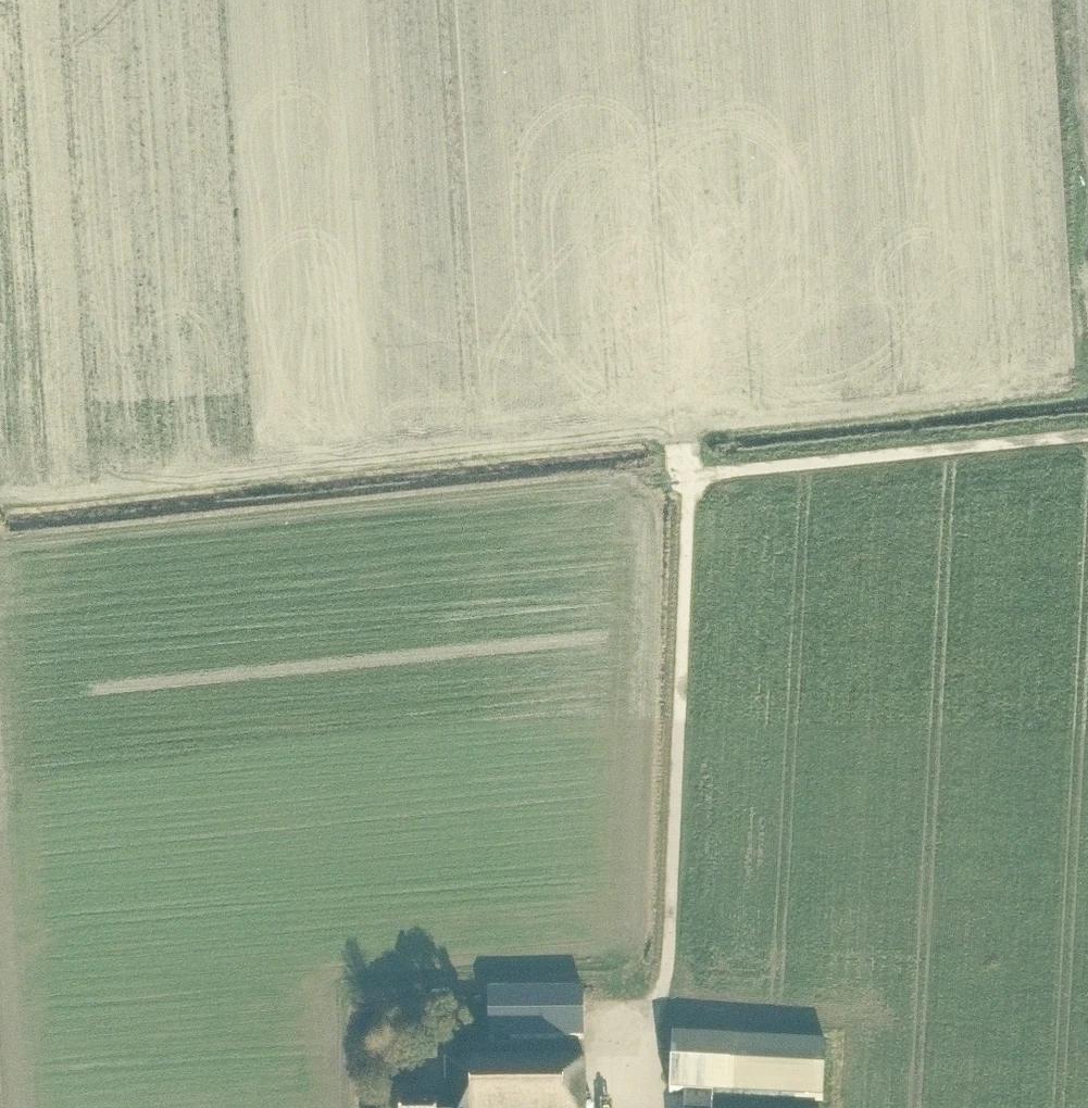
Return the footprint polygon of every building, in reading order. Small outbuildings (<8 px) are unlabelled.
[(488,1041),(583,1040),(582,992),(487,993),(488,1041)] [(825,1045),(672,1037),(669,1094),(683,1095),(683,1107),(711,1107),(712,1096),(822,1102),(825,1045)] [(583,1057),(445,1058),(446,1105),(436,1105),(398,1105),(398,1107),(584,1107),(583,1057)]
